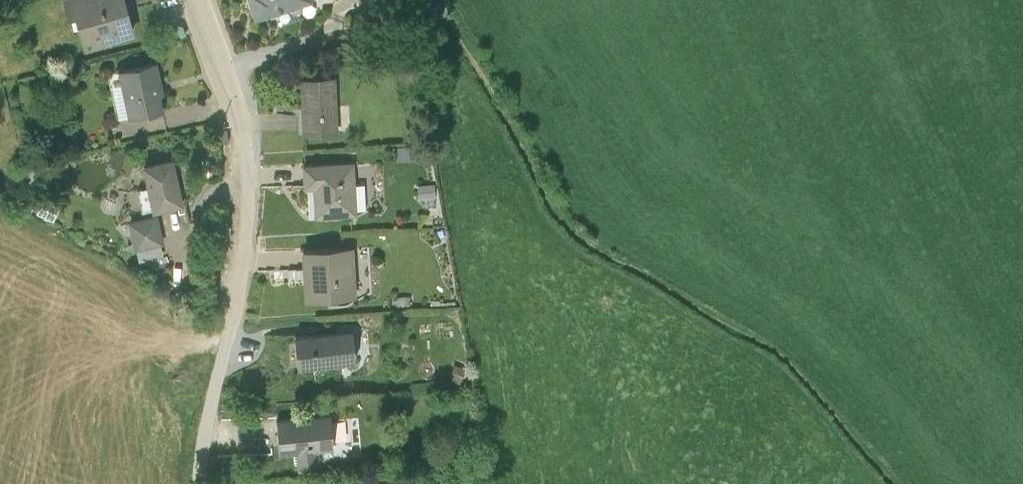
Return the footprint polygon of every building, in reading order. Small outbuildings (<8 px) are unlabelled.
[(124,0),(62,0),(67,17),(73,15),(84,51),(134,36),(124,0)] [(253,20),(313,3),(312,0),(247,0),(253,20)] [(165,94),(156,63),(117,72),(129,119),(164,112),(159,96),(165,94)] [(337,80),(301,81),(302,136),(338,135),(337,80)] [(183,206),(174,160),(142,168),(153,213),(183,206)] [(354,163),(302,165),(303,189),(313,188),(314,217),(356,216),(354,163)] [(156,216),(128,224),(134,252),(164,247),(156,216)] [(354,247),(302,249),(304,300),(356,298),(354,247)] [(351,330),(294,336),(297,367),(355,360),(351,330)] [(329,411),(276,413),(279,450),(294,449),(295,463),(318,461),(317,447),(332,445),(329,411)]
